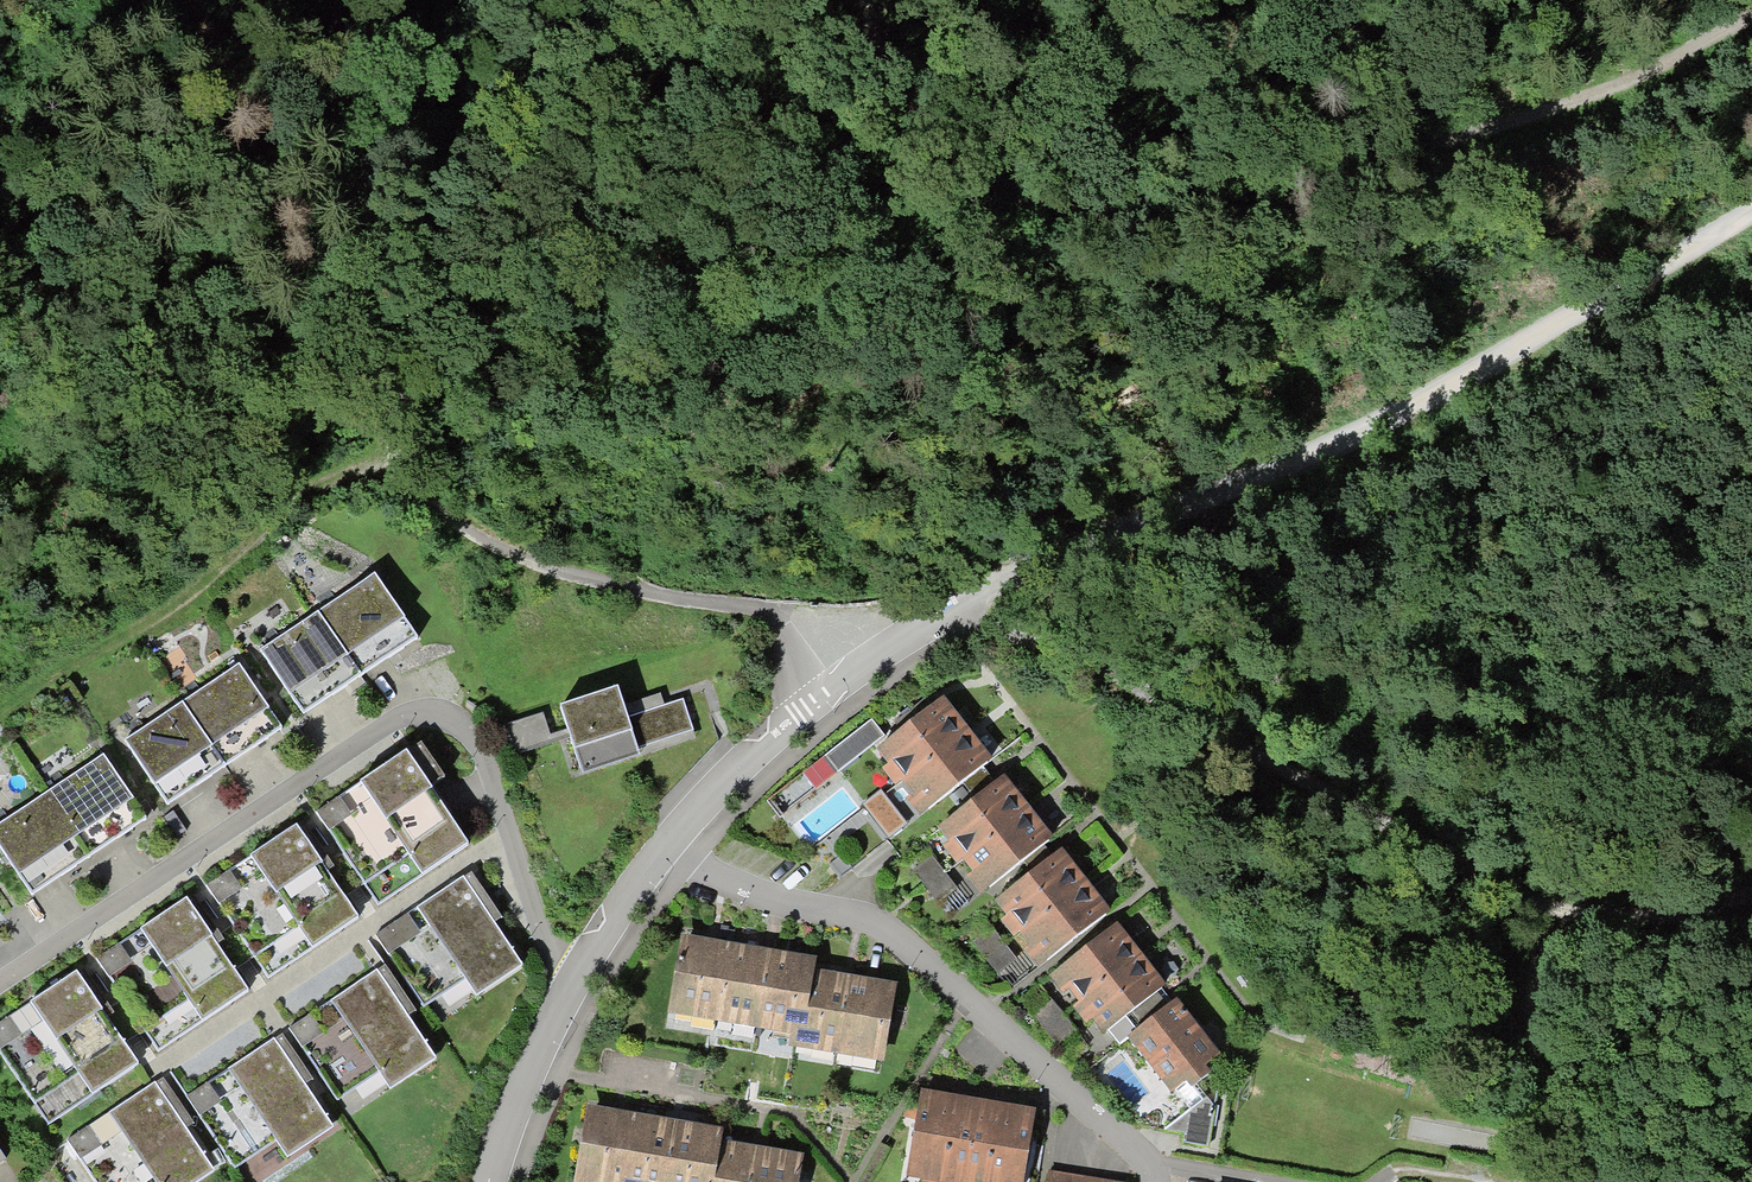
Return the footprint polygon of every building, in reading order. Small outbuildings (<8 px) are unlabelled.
[(377,563),(321,600),(368,670),(424,633),(377,563)] [(307,711),(368,670),(321,600),(260,641),(307,711)] [(237,657),(182,693),(229,764),(283,729),(237,657)] [(618,692),(561,710),(568,732),(570,738),(581,775),(638,757),(635,748),(627,720),(618,692)] [(229,764),(182,693),(128,728),(174,799),(229,764)] [(896,783),(901,779),(968,725),(943,696),(932,705),(926,697),(896,722),(901,728),(876,747),(889,762),(883,767),(896,783)] [(627,720),(635,748),(692,730),(683,702),(627,720)] [(542,715),(505,728),(516,757),(570,738),(568,732),(550,738),(542,715)] [(825,757),(837,774),(886,737),(874,721),(825,757)] [(968,725),(901,779),(912,793),(905,798),(920,816),(993,757),(968,725)] [(49,782),(96,853),(151,817),(104,746),(49,782)] [(377,904),(467,846),(413,763),(406,753),(316,811),(377,904)] [(1006,771),(940,821),(964,852),(1030,801),(1006,771)] [(96,853),(49,782),(0,814),(0,837),(36,892),(96,853)] [(867,797),(890,833),(910,820),(887,784),(867,797)] [(988,883),(1054,832),(1030,801),(964,852),(988,883)] [(269,977),(357,919),(318,860),(307,844),(297,829),(210,886),(269,977)] [(996,894),(1020,926),(1087,874),(1062,843),(996,894)] [(917,867),(953,910),(971,896),(934,852),(917,867)] [(1043,955),(1110,904),(1087,874),(1020,926),(1043,955)] [(481,904),(463,877),(376,935),(423,1008),(467,979),(477,995),(522,966),(488,914),(481,904)] [(159,1048),(246,992),(211,938),(200,921),(187,902),(100,958),(159,1048)] [(1166,984),(1117,922),(1049,975),(1063,993),(1068,988),(1079,1002),(1073,1007),(1086,1023),(1092,1018),(1103,1033),(1108,1029),(1162,988),(1166,984)] [(667,1013),(709,1019),(722,940),(680,933),(667,1013)] [(754,1026),(766,947),(722,940),(709,1019),(754,1026)] [(754,1026),(792,1032),(805,1034),(815,969),(817,956),(766,947),(754,1026)] [(789,1045),(835,1053),(848,974),(815,969),(805,1034),(792,1032),(789,1045)] [(392,996),(376,972),(290,1028),(337,1100),(378,1074),(389,1090),(434,1061),(400,1009),(392,996)] [(137,1066),(100,1009),(90,995),(76,973),(0,1022),(0,1049),(49,1123),(137,1066)] [(848,974),(835,1053),(884,1061),(897,982),(848,974)] [(1172,1002),(1162,988),(1108,1029),(1119,1043),(1129,1036),(1151,1065),(1200,1027),(1177,997),(1172,1002)] [(1200,1027),(1151,1065),(1171,1092),(1187,1080),(1192,1087),(1211,1072),(1206,1065),(1221,1054),(1200,1027)] [(288,1058),(275,1038),(186,1098),(235,1171),(276,1143),(286,1159),(334,1126),(300,1076),(288,1058)] [(156,1085),(70,1143),(96,1181),(197,1181),(214,1171),(180,1120),(169,1105),(156,1085)] [(958,1097),(920,1091),(906,1177),(923,1180),(922,1181),(943,1181),(958,1097)] [(998,1104),(958,1097),(943,1181),(985,1181),(998,1104)] [(1182,1133),(1211,1138),(1217,1102),(1188,1097),(1182,1133)] [(633,1112),(587,1104),(573,1181),(622,1181),(633,1112)] [(985,1181),(1023,1181),(1035,1110),(998,1104),(985,1181)] [(622,1181),(666,1181),(676,1119),(633,1112),(622,1181)] [(676,1119),(666,1181),(714,1181),(721,1139),(723,1127),(676,1119)] [(755,1145),(721,1139),(714,1181),(749,1181),(755,1145)] [(749,1181),(798,1181),(803,1153),(755,1145),(749,1181)] [(1047,1181),(1110,1181),(1048,1173),(1047,1181)]
